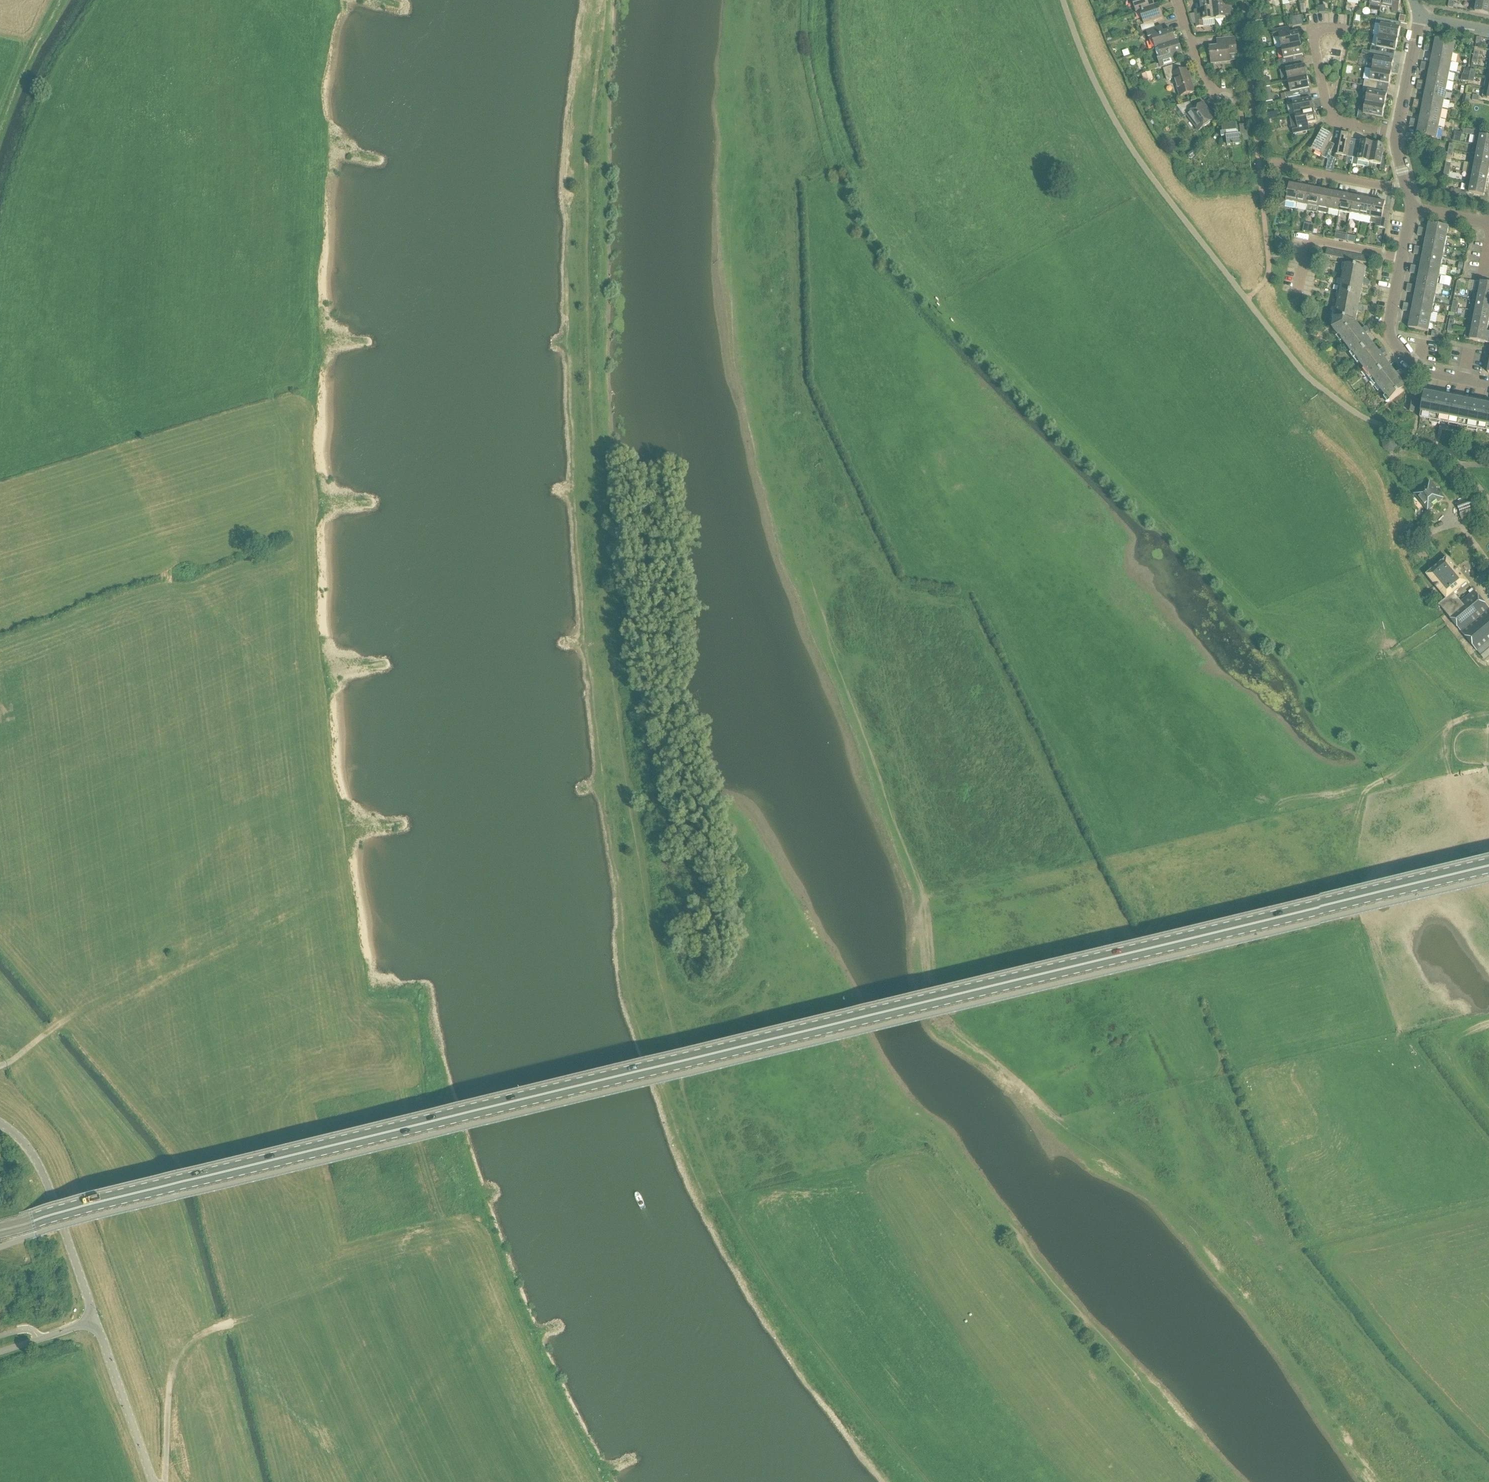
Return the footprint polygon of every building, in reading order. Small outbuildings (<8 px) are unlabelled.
[(1136,13),(1140,12),(1155,7),(1153,0),(1132,0),(1136,13)] [(1212,1),(1214,20),(1226,19),(1226,24),(1233,24),(1232,9),(1225,10),(1224,0),(1217,0),(1212,1)] [(1382,6),(1392,8),(1392,11),(1398,12),(1400,0),(1383,0),(1382,6)] [(1214,20),(1212,1),(1201,2),(1202,13),(1195,13),(1196,27),(1204,27),(1203,21),(1214,20)] [(1471,12),(1488,15),(1488,5),(1472,2),(1471,12)] [(1143,21),(1137,23),(1139,27),(1141,27),(1157,21),(1163,19),(1159,6),(1155,7),(1140,12),(1143,21)] [(1381,25),(1379,36),(1398,40),(1400,29),(1389,27),(1390,21),(1377,19),(1376,24),(1381,25)] [(1159,48),(1175,42),(1172,30),(1164,32),(1162,26),(1147,31),(1147,32),(1148,34),(1149,39),(1153,38),(1157,49),(1159,48)] [(1274,38),(1279,37),(1281,48),(1301,44),(1298,33),(1288,35),(1286,28),(1272,31),(1274,38)] [(1371,46),(1370,52),(1384,55),(1385,49),(1396,51),(1398,40),(1379,36),(1377,47),(1371,46)] [(1229,54),(1237,53),(1235,39),(1222,40),(1222,47),(1210,48),(1212,63),(1230,61),(1229,54)] [(1436,39),(1434,49),(1453,53),(1455,43),(1436,39)] [(1178,41),(1175,42),(1159,48),(1163,58),(1159,59),(1160,65),(1157,66),(1157,64),(1148,67),(1149,71),(1161,68),(1177,63),(1175,57),(1182,54),(1178,41)] [(1278,60),(1279,66),(1293,63),(1292,58),(1303,55),(1301,44),(1281,48),(1284,59),(1278,60)] [(1434,49),(1432,58),(1452,62),(1453,53),(1434,49)] [(1391,73),(1394,62),(1383,60),(1384,55),(1370,52),(1369,57),(1367,68),(1372,70),(1391,73)] [(1432,58),(1430,68),(1450,72),(1452,62),(1432,58)] [(1293,63),(1279,66),(1281,71),(1286,70),(1288,81),(1307,77),(1305,66),(1294,68),(1293,63)] [(1180,97),(1195,92),(1188,69),(1182,71),(1180,64),(1164,69),(1167,80),(1174,78),(1180,97)] [(1430,68),(1428,77),(1448,81),(1450,72),(1430,68)] [(1365,81),(1364,85),(1377,88),(1379,82),(1389,85),(1391,73),(1372,70),(1370,81),(1365,80),(1365,81)] [(1145,82),(1153,80),(1150,72),(1143,75),(1145,82)] [(1468,82),(1470,76),(1470,75),(1464,74),(1463,74),(1461,81),(1468,82)] [(1290,93),(1286,93),(1287,99),(1300,96),(1299,91),(1310,89),(1307,77),(1288,81),(1290,93)] [(1428,77),(1426,87),(1446,91),(1448,81),(1428,77)] [(1377,88),(1364,85),(1363,91),(1368,92),(1366,103),(1385,107),(1387,95),(1376,93),(1377,88)] [(1426,87),(1425,96),(1444,100),(1446,91),(1426,87)] [(1300,96),(1287,99),(1290,116),(1295,115),(1314,111),(1312,99),(1301,102),(1300,96)] [(1425,96),(1423,106),(1442,110),(1444,100),(1425,96)] [(1199,131),(1215,119),(1203,103),(1198,106),(1194,100),(1176,106),(1184,117),(1188,115),(1199,131)] [(1366,103),(1364,114),(1358,113),(1357,119),(1371,121),(1372,116),(1383,118),(1385,107),(1366,103)] [(1423,106),(1421,115),(1440,119),(1442,110),(1423,106)] [(1276,111),(1268,112),(1269,120),(1277,118),(1276,111)] [(1295,115),(1297,126),(1292,127),(1293,134),(1307,131),(1306,124),(1316,122),(1314,111),(1295,115)] [(1421,115),(1419,125),(1439,129),(1440,119),(1421,115)] [(1242,142),(1248,141),(1247,131),(1242,131),(1242,128),(1237,128),(1237,124),(1222,125),(1223,134),(1226,133),(1228,146),(1242,144),(1242,142)] [(1439,129),(1419,125),(1417,134),(1437,138),(1439,129)] [(1320,130),(1310,148),(1323,154),(1322,156),(1329,160),(1327,170),(1334,172),(1336,159),(1329,155),(1333,149),(1327,146),(1332,137),(1320,130)] [(1336,154),(1348,156),(1349,157),(1353,158),(1354,151),(1349,150),(1351,136),(1339,134),(1336,154)] [(1474,145),(1488,148),(1488,138),(1476,135),(1474,145)] [(1354,151),(1353,158),(1352,165),(1357,166),(1358,161),(1369,163),(1373,144),(1362,142),(1360,152),(1354,151)] [(1373,144),(1369,163),(1381,165),(1380,170),(1385,171),(1388,158),(1382,157),(1385,146),(1373,144)] [(1472,154),(1488,158),(1488,148),(1474,145),(1472,154)] [(1470,164),(1488,167),(1488,158),(1472,154),(1470,164)] [(1468,173),(1488,177),(1488,171),(1488,167),(1470,164),(1468,173)] [(1468,173),(1466,183),(1486,187),(1488,177),(1468,173)] [(1290,184),(1286,202),(1286,205),(1290,206),(1290,208),(1297,209),(1298,204),(1297,204),(1301,186),(1301,182),(1298,181),(1297,185),(1290,184)] [(1297,204),(1298,204),(1308,206),(1312,184),(1309,183),(1308,188),(1301,186),(1297,204)] [(1486,187),(1466,183),(1465,193),(1484,196),(1486,187)] [(1312,184),(1308,206),(1309,206),(1308,212),(1317,214),(1322,190),(1314,189),(1315,185),(1312,184)] [(1322,190),(1317,214),(1318,214),(1318,212),(1329,214),(1329,210),(1333,188),(1330,187),(1329,192),(1322,190)] [(1329,210),(1339,212),(1343,194),(1335,193),(1336,189),(1333,188),(1329,210)] [(1343,194),(1339,212),(1350,214),(1354,192),(1351,192),(1350,196),(1343,194)] [(1354,192),(1350,214),(1361,216),(1364,198),(1357,197),(1358,193),(1354,192)] [(1364,198),(1361,216),(1371,218),(1376,196),(1372,196),(1372,200),(1364,198)] [(1376,196),(1371,218),(1370,223),(1376,224),(1375,227),(1386,229),(1390,209),(1384,208),(1385,203),(1378,201),(1379,197),(1376,196)] [(1429,224),(1427,233),(1447,237),(1449,227),(1429,224)] [(1345,241),(1346,234),(1336,232),(1335,239),(1345,241)] [(1427,233),(1425,243),(1445,246),(1447,237),(1427,233)] [(1425,243),(1423,252),(1443,256),(1445,246),(1425,243)] [(1350,261),(1352,254),(1328,249),(1326,256),(1350,261)] [(1423,252),(1422,262),(1441,265),(1443,256),(1423,252)] [(1352,254),(1350,261),(1368,264),(1369,257),(1352,254)] [(1422,262),(1420,271),(1439,275),(1441,265),(1422,262)] [(1366,268),(1346,264),(1345,270),(1344,270),(1332,329),(1386,397),(1387,397),(1390,401),(1407,388),(1400,379),(1403,377),(1400,373),(1397,375),(1383,358),(1386,355),(1383,351),(1380,354),(1366,336),(1369,333),(1366,330),(1363,332),(1356,323),(1358,312),(1361,313),(1362,308),(1359,307),(1363,285),(1367,285),(1368,281),(1364,280),(1366,268)] [(1420,271),(1418,281),(1437,284),(1439,275),(1420,271)] [(1451,278),(1461,280),(1462,274),(1452,272),(1451,278)] [(1418,281),(1416,290),(1436,294),(1437,284),(1418,281)] [(1474,292),(1488,294),(1488,284),(1476,282),(1474,292)] [(1416,290),(1414,300),(1434,303),(1436,294),(1416,290)] [(1473,301),(1488,304),(1488,294),(1474,292),(1473,301)] [(1414,300),(1412,309),(1432,313),(1434,303),(1414,300)] [(1471,311),(1488,314),(1488,304),(1473,301),(1471,311)] [(1412,309),(1410,319),(1430,322),(1432,313),(1412,309)] [(1469,320),(1488,324),(1488,321),(1488,314),(1471,311),(1469,320)] [(1430,322),(1410,319),(1409,328),(1428,332),(1430,322)] [(1469,320),(1467,330),(1487,333),(1488,324),(1469,320)] [(1487,333),(1467,330),(1465,339),(1485,343),(1487,333)] [(1418,414),(1422,393),(1414,391),(1410,412),(1418,414)] [(1424,395),(1420,418),(1439,422),(1444,399),(1424,395)] [(1444,399),(1439,422),(1458,426),(1463,402),(1444,399)] [(1463,402),(1458,426),(1477,429),(1482,406),(1463,402)] [(1477,429),(1488,432),(1488,407),(1482,406),(1477,429)] [(1392,436),(1386,437),(1382,442),(1383,448),(1388,452),(1394,451),(1397,446),(1396,440),(1392,436)] [(1428,511),(1444,499),(1430,482),(1415,494),(1428,511)] [(1474,518),(1476,515),(1473,508),(1470,506),(1461,509),(1460,512),(1462,520),(1465,522),(1474,518)] [(1478,651),(1485,660),(1488,656),(1488,608),(1474,590),(1461,600),(1454,593),(1467,582),(1447,558),(1427,576),(1447,599),(1440,605),(1451,618),(1451,619),(1478,651)] [(1231,922),(1229,915),(1205,923),(1206,929),(1231,922)]
